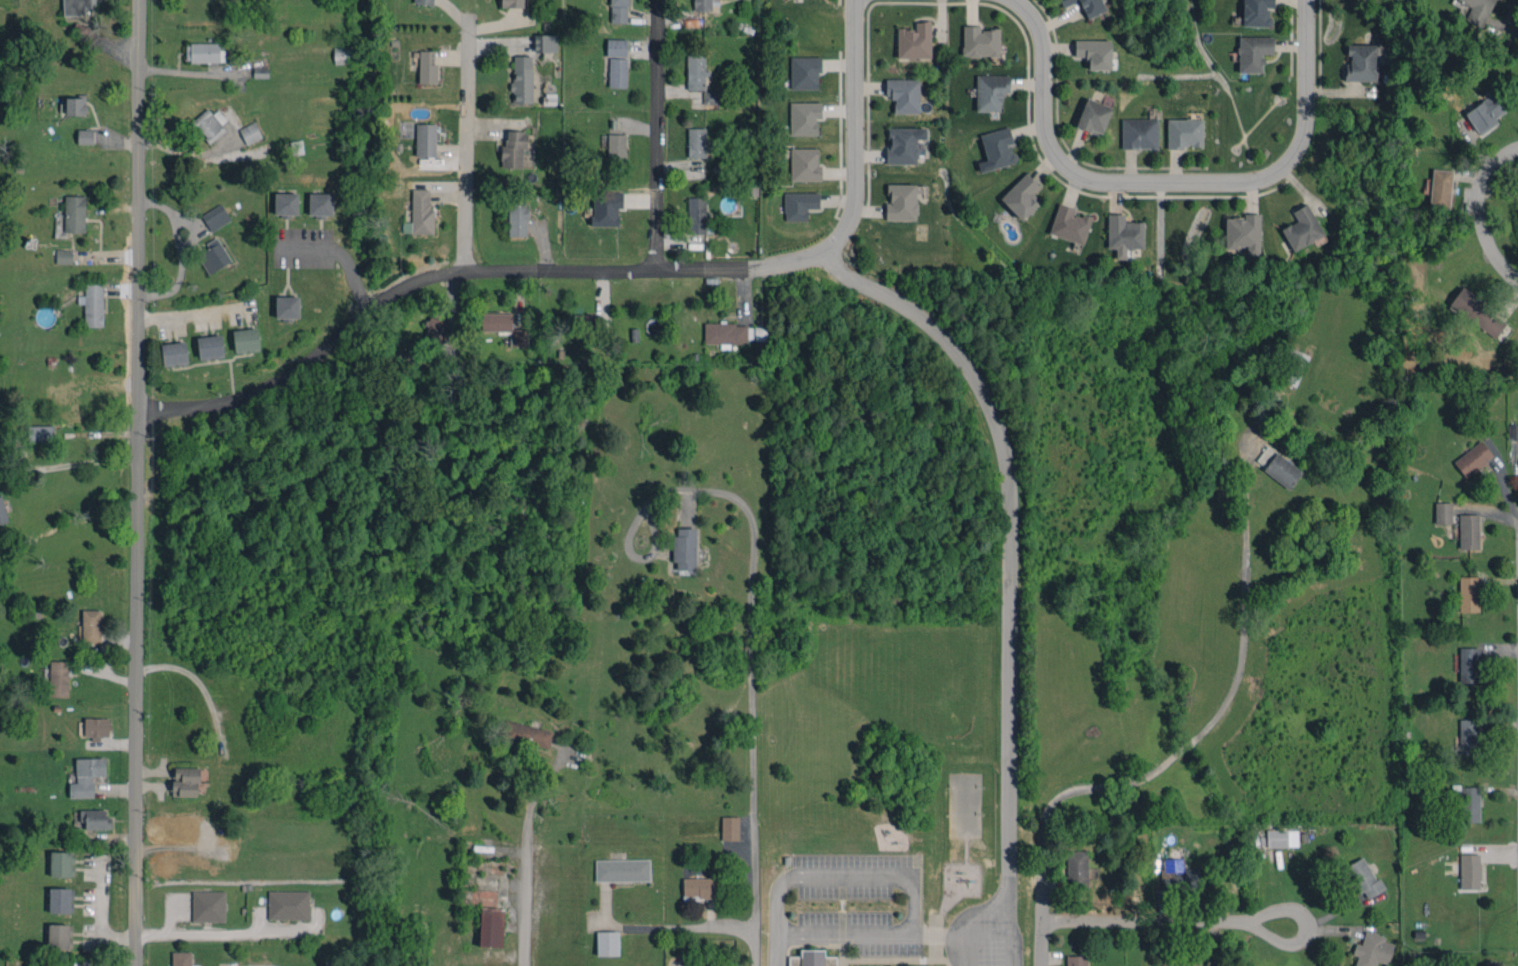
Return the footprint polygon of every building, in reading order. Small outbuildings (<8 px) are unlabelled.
[(91,8),(91,0),(63,0),(63,15),(85,15),(85,8),(91,8)] [(628,0),(611,0),(610,22),(628,23),(628,0)] [(694,11),(712,10),(712,0),(694,0),(694,11)] [(1062,7),(1080,1),(1086,18),(1104,11),(1100,0),(1059,0),(1062,7)] [(1273,0),(1243,0),(1242,26),(1269,27),(1270,8),(1273,8),(1273,0)] [(1454,4),(1469,10),(1465,20),(1482,28),(1494,0),(1456,0),(1454,4)] [(897,58),(931,57),(930,21),(915,21),(915,28),(897,29),(897,58)] [(999,29),(980,30),(980,25),(962,26),(963,57),(999,56),(999,29)] [(556,34),(534,35),(534,52),(557,52),(556,34)] [(1273,37),(1238,36),(1238,72),(1263,73),(1263,54),(1273,54),(1273,37)] [(606,56),(627,57),(627,39),(607,38),(606,56)] [(1111,40),(1075,40),(1074,57),(1088,57),(1088,69),(1110,69),(1111,40)] [(219,43),(186,43),(186,62),(220,62),(220,51),(219,51),(219,43)] [(1377,44),(1347,44),(1347,55),(1346,55),(1346,81),(1377,81),(1377,44)] [(333,47),(334,63),(351,63),(350,46),(333,47)] [(437,83),(437,64),(434,64),(434,51),(419,50),(419,83),(437,83)] [(705,53),(687,52),(686,89),(704,90),(705,53)] [(532,55),(512,56),(513,103),(532,103),(532,55)] [(790,57),(791,89),(818,89),(817,72),(821,72),(821,56),(790,57)] [(608,87),(626,87),(627,58),(609,57),(608,87)] [(976,75),(975,111),(1001,111),(1001,94),(1009,94),(1009,75),(976,75)] [(894,114),(919,113),(919,78),(885,79),(886,98),(893,98),(894,114)] [(718,92),(703,92),(703,104),(719,103),(718,92)] [(1498,124),(1494,118),(1507,111),(1495,92),(1464,112),(1479,136),(1498,124)] [(86,115),(86,96),(65,96),(65,115),(86,115)] [(1103,134),(1110,106),(1084,98),(1076,127),(1103,134)] [(822,118),(821,102),(789,102),(790,136),(817,135),(817,118),(822,118)] [(190,122),(200,135),(202,133),(208,141),(230,124),(218,110),(213,114),(208,108),(190,122)] [(1121,119),(1121,149),(1158,148),(1157,118),(1121,119)] [(1167,147),(1202,148),(1203,119),(1167,118),(1167,147)] [(239,128),(246,144),(262,138),(255,122),(239,128)] [(436,124),(416,123),(415,156),(435,156),(436,124)] [(688,157),(706,157),(705,128),(687,128),(688,157)] [(887,163),(917,164),(917,139),(926,139),(926,128),(887,128),(887,163)] [(981,133),(986,160),(977,162),(979,171),(1016,163),(1011,143),(1012,143),(1009,128),(981,133)] [(77,144),(93,144),(93,129),(77,130),(77,144)] [(527,148),(527,131),(503,131),(502,167),(522,168),(523,148),(527,148)] [(625,134),(608,134),(608,159),(626,159),(625,134)] [(791,181),(822,181),(822,165),(818,165),(818,148),(791,148),(791,181)] [(1453,171),(1433,168),(1431,179),(1425,178),(1424,192),(1430,193),(1428,206),(1449,208),(1453,171)] [(1000,199),(1022,220),(1040,201),(1032,193),(1039,185),(1025,172),(1000,199)] [(916,220),(916,184),(888,184),(888,203),(885,203),(885,220),(916,220)] [(411,222),(403,222),(402,233),(434,234),(434,209),(429,209),(429,189),(412,189),(411,222)] [(619,226),(618,208),(623,208),(623,191),(592,192),(592,226),(619,226)] [(819,192),(784,192),(784,220),(808,220),(808,208),(819,208),(819,192)] [(298,193),(275,193),(274,215),(298,215),(298,193)] [(332,215),(332,194),(309,193),(308,215),(332,215)] [(85,195),(65,195),(64,232),(85,232),(85,195)] [(527,236),(525,195),(508,195),(509,237),(527,236)] [(706,234),(705,197),(688,197),(689,234),(706,234)] [(210,232),(231,220),(221,203),(201,214),(210,232)] [(1085,243),(1091,217),(1074,213),(1075,207),(1057,203),(1050,235),(1085,243)] [(1293,251),(1324,235),(1307,203),(1292,211),(1297,221),(1281,229),(1293,251)] [(1143,248),(1143,221),(1124,222),(1124,213),(1107,214),(1107,248),(1115,248),(1116,258),(1126,258),(1126,249),(1143,248)] [(1260,216),(1225,216),(1225,248),(1247,247),(1247,255),(1260,255),(1260,216)] [(209,274),(231,261),(217,237),(206,243),(209,248),(197,255),(209,274)] [(72,249),(56,249),(56,263),(72,263),(72,249)] [(102,280),(84,281),(85,296),(77,296),(78,304),(84,304),(85,327),(103,326),(102,280)] [(1449,305),(1495,338),(1508,321),(1461,287),(1449,305)] [(299,296),(275,296),(276,318),(299,317),(299,296)] [(512,313),(482,313),(481,330),(510,331),(510,346),(527,346),(527,329),(511,329),(512,313)] [(601,314),(571,315),(571,335),(602,334),(601,314)] [(425,347),(443,349),(446,319),(427,318),(425,347)] [(704,344),(747,343),(747,323),(704,324),(704,344)] [(232,331),(235,352),(260,349),(257,327),(232,331)] [(199,359),(224,355),(221,334),(196,338),(199,359)] [(187,364),(186,342),(161,344),(163,365),(187,364)] [(1296,387),(1310,355),(1286,345),(1280,361),(1287,364),(1280,380),(1296,387)] [(1508,424),(1508,439),(1517,440),(1517,424),(1508,424)] [(28,442),(54,442),(53,425),(27,426),(28,442)] [(1493,455),(1479,440),(1453,463),(1467,478),(1493,455)] [(1268,445),(1255,462),(1288,489),(1302,472),(1268,445)] [(9,521),(1,495),(0,496),(0,524),(9,521)] [(1435,524),(1452,523),(1452,502),(1435,503),(1435,524)] [(1479,549),(1479,514),(1460,514),(1459,549),(1479,549)] [(697,528),(674,528),(673,562),(677,562),(676,572),(695,573),(697,528)] [(1460,612),(1479,611),(1479,577),(1459,577),(1460,612)] [(102,610),(83,609),(82,642),(101,643),(102,610)] [(1480,648),(1459,647),(1458,682),(1479,683),(1480,648)] [(68,697),(69,661),(50,661),(49,696),(68,697)] [(85,738),(109,738),(109,718),(85,718),(85,738)] [(1459,719),(1460,752),(1478,752),(1477,719),(1459,719)] [(553,731),(506,720),(501,739),(548,750),(553,731)] [(69,797),(94,797),(93,776),(106,775),(105,757),(75,758),(76,782),(69,782),(69,797)] [(198,796),(199,768),(175,767),(174,781),(172,781),(172,796),(198,796)] [(1479,822),(1480,787),(1461,786),(1460,821),(1479,822)] [(80,810),(80,821),(85,821),(85,829),(111,829),(111,817),(106,817),(106,809),(80,810)] [(739,840),(739,817),(721,816),(721,840),(739,840)] [(206,817),(171,817),(172,835),(206,835),(206,817)] [(1299,830),(1267,830),(1266,846),(1298,847),(1299,830)] [(1086,886),(1088,851),(1067,850),(1066,885),(1086,886)] [(73,852),(50,851),(50,876),(73,877),(73,852)] [(1480,854),(1460,854),(1460,889),(1480,889),(1480,854)] [(1386,888),(1380,878),(1376,880),(1362,856),(1345,867),(1365,900),(1386,888)] [(1161,889),(1198,888),(1198,868),(1183,869),(1183,858),(1161,858),(1161,889)] [(649,881),(649,859),(595,860),(596,882),(649,881)] [(683,900),(714,899),(714,877),(683,878),(683,900)] [(49,912),(73,913),(73,888),(49,888),(49,912)] [(267,919),(309,919),(310,891),(268,890),(267,919)] [(192,921),(225,922),(226,891),(192,891),(192,921)] [(479,946),(503,947),(504,908),(480,907),(479,946)] [(70,949),(70,925),(48,924),(48,948),(70,949)] [(597,955),(619,955),(618,931),(597,931),(597,955)] [(1384,941),(1385,936),(1365,931),(1361,944),(1355,943),(1352,955),(1357,956),(1354,965),(1376,965),(1377,961),(1389,964),(1394,943),(1384,941)] [(836,956),(824,956),(824,949),(800,949),(800,956),(788,956),(788,965),(836,965),(836,956)] [(197,964),(191,964),(191,951),(172,951),(172,965),(197,965),(197,964)] [(1066,965),(1087,965),(1087,955),(1066,956),(1066,965)]
